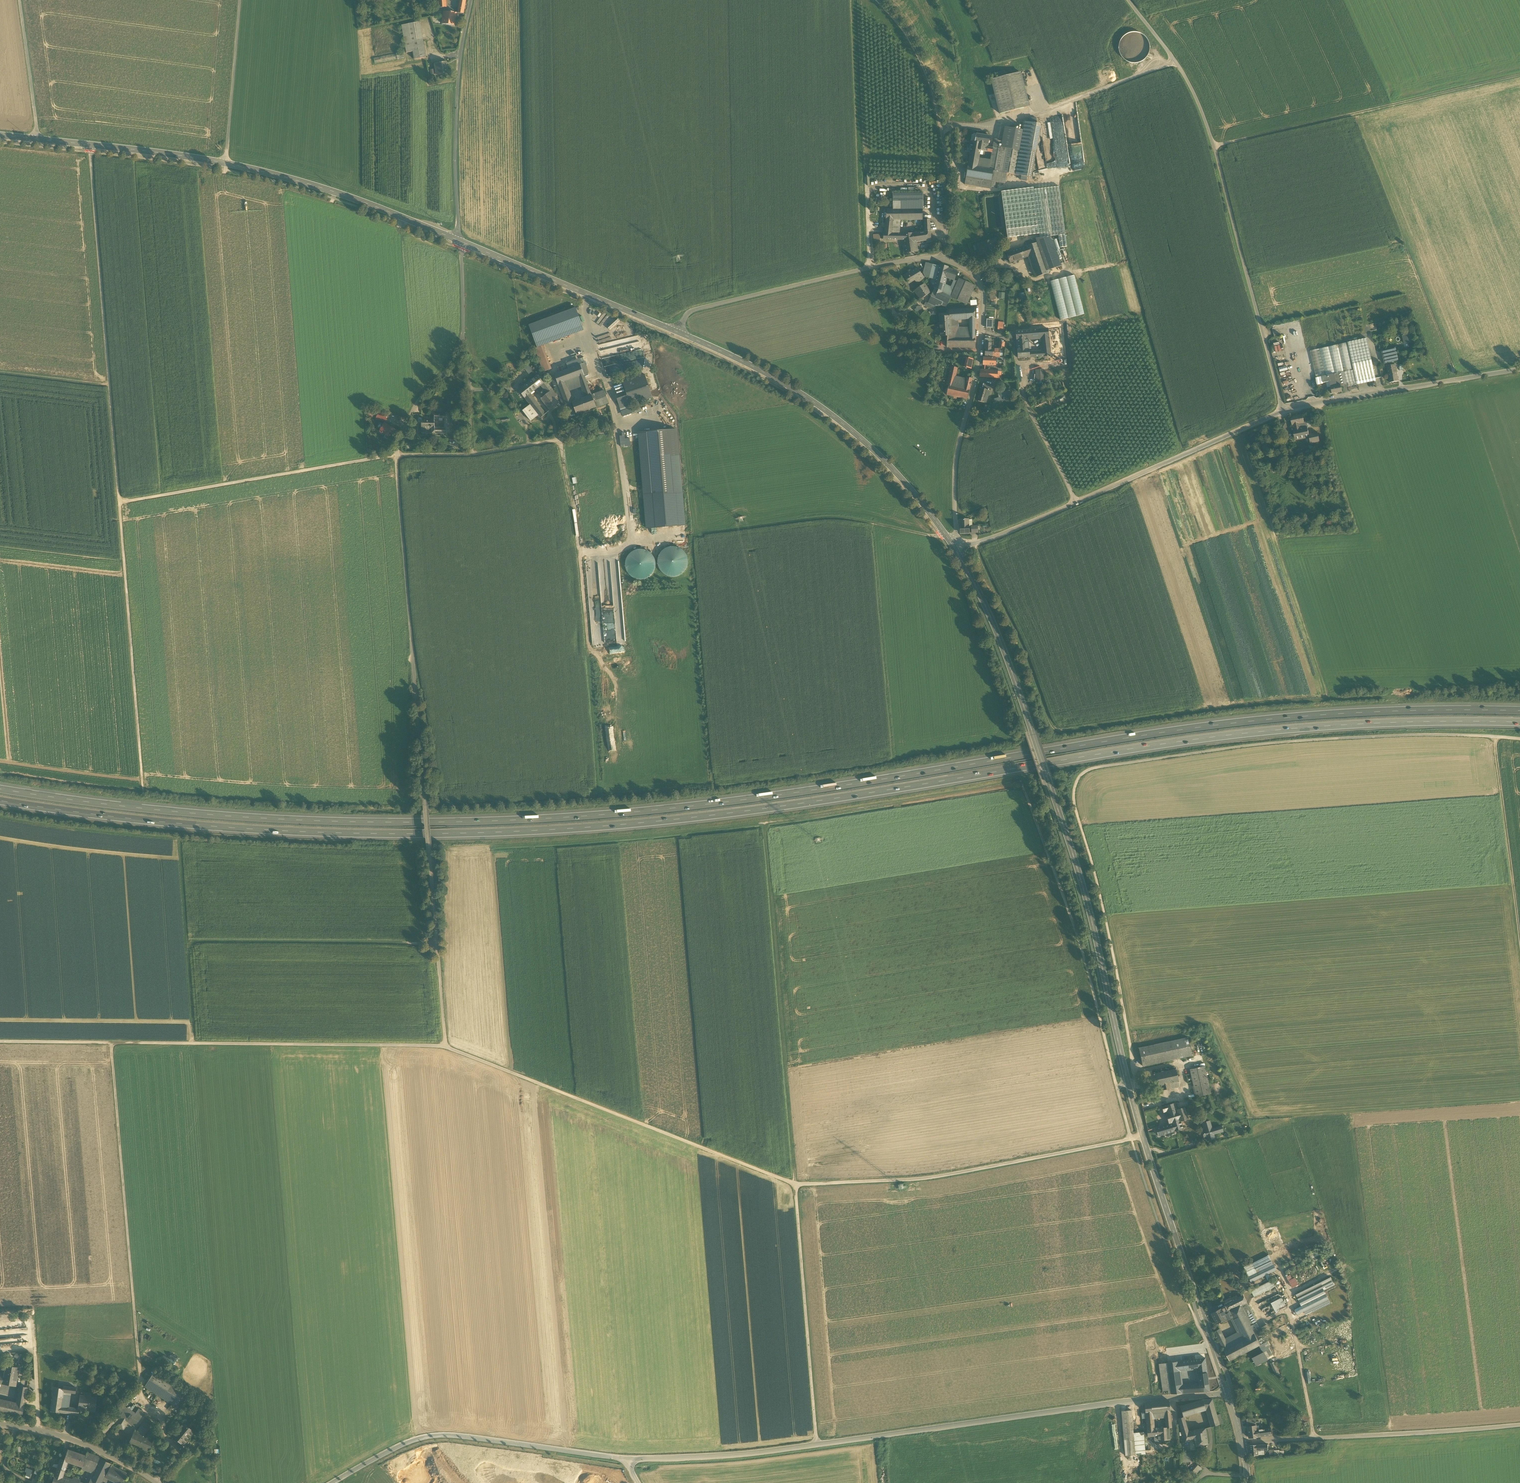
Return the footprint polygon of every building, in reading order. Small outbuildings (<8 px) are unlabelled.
[(437,8),(447,8),(446,0),(437,0),(437,8)] [(442,24),(455,26),(457,12),(444,11),(442,24)] [(413,52),(415,60),(426,57),(420,22),(402,25),(406,52),(407,53),(413,52)] [(1138,33),(1132,32),(1126,34),(1121,38),(1119,44),(1119,50),(1121,56),(1125,60),(1130,63),(1136,63),(1142,61),(1146,57),(1149,51),(1149,45),(1147,40),(1143,35),(1138,33)] [(374,58),(375,64),(398,59),(396,54),(374,58)] [(434,64),(436,75),(444,73),(444,74),(448,73),(446,62),(447,62),(434,64)] [(991,80),(1000,114),(1029,106),(1020,72),(991,80)] [(1063,117),(1050,118),(1054,152),(1055,151),(1057,173),(1069,171),(1063,117)] [(1019,150),(1036,153),(1041,124),(1036,123),(1028,122),(1024,121),(1022,130),(1019,150)] [(1005,127),(1001,147),(1019,150),(1022,130),(1005,127)] [(976,134),(975,142),(988,144),(990,136),(976,134)] [(990,160),(989,168),(993,169),(991,181),(996,182),(1005,183),(1006,173),(1015,174),(1019,150),(1001,147),(998,146),(999,143),(998,140),(994,139),(994,143),(993,148),(991,159),(990,159),(990,160)] [(987,152),(988,144),(975,142),(972,141),(968,165),(977,166),(979,158),(980,150),(987,152)] [(1036,153),(1019,150),(1015,174),(1022,176),(1027,177),(1031,177),(1036,153)] [(990,160),(979,158),(977,166),(989,168),(990,160)] [(966,177),(991,181),(993,169),(989,168),(977,166),(968,165),(966,177)] [(995,187),(996,182),(991,181),(966,177),(965,184),(968,185),(991,189),(991,187),(992,186),(995,187)] [(1039,234),(1039,238),(1051,236),(1058,235),(1065,235),(1059,186),(1033,190),(1039,234)] [(1001,192),(1007,238),(1039,234),(1033,190),(1033,188),(1001,192)] [(895,209),(923,209),(922,194),(893,194),(894,209),(895,209)] [(885,228),(893,220),(895,209),(894,209),(887,209),(885,228)] [(923,209),(895,209),(893,220),(896,220),(900,220),(923,220),(923,209)] [(916,242),(926,241),(931,240),(931,234),(930,219),(924,220),(925,231),(915,233),(914,233),(905,234),(900,234),(892,233),(891,240),(902,240),(906,239),(907,243),(916,242)] [(900,234),(900,220),(893,220),(892,233),(900,234)] [(884,240),(891,240),(892,233),(885,231),(884,240)] [(1065,235),(1058,235),(1060,248),(1067,247),(1065,235)] [(1039,238),(1035,238),(1036,243),(1037,243),(1046,271),(1061,266),(1051,236),(1039,238)] [(918,251),(916,242),(907,243),(906,239),(902,240),(904,253),(918,251)] [(977,250),(979,255),(987,252),(987,254),(993,252),(991,247),(993,247),(991,240),(977,245),(979,249),(977,250)] [(1037,243),(1036,243),(1026,246),(1030,256),(1037,277),(1047,273),(1046,271),(1037,243)] [(1007,253),(1010,263),(1030,256),(1026,246),(1007,253)] [(930,278),(932,279),(936,280),(937,275),(940,266),(933,264),(933,265),(926,263),(924,272),(925,276),(930,278)] [(940,266),(937,275),(946,278),(953,280),(954,281),(954,280),(957,271),(948,268),(940,266)] [(904,276),(908,282),(918,277),(920,281),(924,279),(922,274),(921,274),(917,268),(904,276)] [(944,284),(946,278),(937,275),(936,280),(935,286),(934,288),(935,289),(935,288),(942,292),(944,284)] [(1085,315),(1077,275),(1052,280),(1060,320),(1085,315)] [(954,289),(951,296),(951,297),(964,303),(972,285),(959,279),(958,281),(954,289)] [(914,291),(920,300),(931,293),(925,283),(914,291)] [(951,287),(944,284),(942,292),(951,296),(954,289),(951,287)] [(972,285),(964,303),(967,305),(975,286),(972,285)] [(935,289),(931,296),(947,304),(951,297),(951,296),(942,292),(935,288),(935,289)] [(946,307),(947,304),(931,296),(930,299),(928,303),(934,306),(942,305),(946,307)] [(529,325),(536,344),(583,326),(576,308),(529,325)] [(966,320),(970,319),(975,319),(975,308),(965,309),(966,320)] [(949,314),(950,321),(951,321),(958,320),(966,320),(965,309),(949,310),(949,314)] [(947,347),(952,348),(951,334),(950,326),(950,323),(950,321),(949,314),(939,314),(940,337),(947,336),(947,347)] [(975,348),(975,323),(970,323),(970,328),(970,334),(959,334),(951,334),(952,348),(975,348)] [(583,326),(536,344),(537,347),(584,330),(583,326)] [(950,326),(951,334),(959,334),(959,327),(959,326),(950,326)] [(612,328),(596,334),(599,344),(614,339),(613,336),(615,335),(612,328)] [(1027,339),(1041,337),(1048,337),(1047,329),(1016,331),(1017,340),(1027,339)] [(1403,335),(1404,344),(1412,342),(1410,334),(1403,335)] [(607,348),(640,342),(638,336),(605,342),(607,348)] [(1041,337),(1043,352),(1044,356),(1051,356),(1048,337),(1041,337)] [(1346,384),(1347,387),(1376,381),(1367,338),(1338,345),(1338,344),(1337,344),(1337,345),(1310,351),(1316,378),(1322,377),(1339,373),(1344,372),(1346,384)] [(985,356),(993,356),(993,349),(991,349),(991,339),(985,339),(984,349),(986,349),(985,356)] [(1027,342),(1027,339),(1017,340),(1017,350),(1028,349),(1028,348),(1027,342)] [(535,349),(543,372),(552,369),(543,345),(535,349)] [(1017,352),(1018,358),(1030,357),(1029,353),(1029,349),(1029,348),(1028,348),(1028,349),(1017,350),(1017,352)] [(1382,351),(1385,364),(1398,361),(1396,348),(1382,351)] [(600,350),(601,357),(608,356),(607,354),(611,353),(611,349),(600,350)] [(627,361),(644,358),(642,350),(623,353),(624,359),(627,358),(627,361)] [(983,365),(996,365),(996,358),(983,357),(983,365)] [(566,363),(568,369),(580,365),(582,364),(580,358),(566,363)] [(972,360),(964,358),(962,366),(970,368),(972,360)] [(524,367),(530,373),(534,370),(529,363),(524,367)] [(584,375),(589,374),(585,363),(582,364),(580,365),(584,375)] [(568,369),(554,374),(558,385),(564,382),(565,382),(579,377),(584,375),(580,365),(568,369)] [(1398,381),(1397,372),(1395,365),(1387,366),(1388,373),(1390,383),(1398,381)] [(1330,381),(1331,387),(1341,385),(1339,373),(1322,377),(1323,383),(1327,382),(1330,381)] [(540,374),(537,376),(543,384),(546,382),(540,374)] [(623,382),(627,396),(630,405),(653,398),(645,375),(623,382)] [(540,386),(543,384),(537,376),(528,383),(519,390),(525,398),(529,394),(540,386)] [(964,388),(966,379),(955,376),(955,378),(953,386),(964,388)] [(579,377),(565,382),(564,382),(568,392),(581,387),(580,385),(582,385),(581,381),(579,377)] [(966,399),(967,399),(972,379),(971,378),(967,377),(966,379),(964,388),(953,386),(955,378),(949,377),(947,385),(949,385),(947,394),(966,399)] [(551,388),(546,382),(543,384),(540,386),(545,393),(545,392),(546,392),(551,388)] [(564,382),(558,385),(566,405),(572,403),(572,402),(568,392),(564,382)] [(984,382),(983,385),(989,387),(988,390),(989,391),(990,391),(992,385),(984,382)] [(587,397),(592,396),(592,395),(587,383),(582,385),(583,387),(587,397)] [(563,406),(566,405),(558,385),(555,386),(563,406)] [(1331,387),(1332,394),(1342,392),(1341,385),(1331,387)] [(554,396),(555,398),(557,396),(551,388),(546,392),(545,392),(545,393),(543,395),(544,397),(541,400),(544,404),(554,396)] [(978,401),(986,403),(989,391),(988,390),(982,388),(978,401)] [(604,390),(592,395),(592,396),(596,407),(596,408),(609,403),(604,390)] [(525,398),(541,418),(546,414),(540,407),(529,394),(525,398)] [(560,403),(557,400),(555,398),(554,396),(544,404),(546,405),(550,411),(560,403)] [(572,403),(577,414),(596,407),(592,396),(587,397),(574,402),(572,403)] [(629,406),(630,405),(627,396),(617,399),(620,409),(624,407),(629,406)] [(530,421),(537,415),(530,405),(523,411),(530,421)] [(546,416),(540,407),(530,415),(537,423),(546,416)] [(625,410),(621,411),(623,417),(633,414),(632,411),(631,408),(630,408),(625,410)] [(446,420),(446,428),(446,434),(455,434),(455,414),(446,413),(446,420)] [(1291,417),(1294,430),(1307,427),(1306,422),(1304,423),(1302,415),(1291,417)] [(421,429),(431,430),(431,428),(434,428),(434,421),(434,419),(433,417),(430,418),(422,418),(421,429)] [(389,438),(391,439),(396,430),(389,426),(385,423),(379,431),(384,434),(386,435),(386,436),(386,437),(386,438),(387,438),(388,438),(389,438)] [(1307,427),(1294,430),(1296,440),(1309,437),(1310,444),(1320,442),(1318,432),(1309,434),(1307,427)] [(676,430),(639,433),(644,495),(681,492),(676,430)] [(623,436),(620,436),(620,442),(631,442),(631,438),(626,438),(625,432),(623,432),(623,436)] [(644,495),(647,528),(684,525),(681,492),(644,495)] [(960,521),(960,533),(969,533),(968,519),(961,520),(960,521)] [(686,570),(688,565),(688,559),(686,554),(683,550),(678,547),(673,546),(668,547),(663,550),(659,554),(657,559),(657,564),(659,569),(663,573),(667,576),(672,577),(678,576),(683,574),(686,570)] [(654,572),(656,567),(656,562),(654,557),(651,553),(646,550),(641,549),(635,550),(631,552),(627,556),(625,561),(625,567),(627,572),(630,576),(635,579),(640,580),(645,579),(650,576),(654,572)] [(607,570),(606,568),(610,566),(608,561),(598,565),(602,574),(605,573),(604,571),(607,570)] [(617,676),(634,673),(633,666),(616,668),(617,676)] [(1139,1048),(1143,1066),(1192,1055),(1188,1038),(1139,1048)] [(1190,1069),(1196,1097),(1211,1094),(1204,1066),(1190,1069)] [(1180,1087),(1179,1082),(1176,1069),(1145,1076),(1148,1088),(1153,1087),(1154,1092),(1163,1090),(1170,1089),(1180,1087)] [(1166,1113),(1167,1118),(1178,1115),(1176,1110),(1177,1110),(1175,1103),(1162,1107),(1164,1114),(1166,1113)] [(1169,1124),(1172,1132),(1183,1129),(1181,1121),(1188,1119),(1184,1107),(1177,1110),(1176,1110),(1178,1115),(1167,1118),(1169,1124)] [(1213,1134),(1219,1133),(1217,1128),(1221,1127),(1221,1126),(1212,1129),(1209,1121),(1202,1123),(1205,1131),(1202,1131),(1204,1137),(1206,1136),(1207,1140),(1214,1138),(1213,1134)] [(1156,1128),(1158,1136),(1172,1132),(1169,1124),(1156,1128)] [(1326,1246),(1309,1255),(1311,1258),(1311,1259),(1320,1254),(1329,1250),(1326,1246)] [(1322,1258),(1320,1254),(1311,1259),(1311,1258),(1308,1260),(1310,1264),(1322,1258)] [(1244,1267),(1249,1277),(1257,1272),(1256,1269),(1272,1261),(1269,1255),(1244,1267)] [(1256,1269),(1257,1272),(1273,1265),(1272,1261),(1256,1269)] [(1249,1277),(1252,1282),(1276,1270),(1275,1268),(1273,1265),(1257,1272),(1249,1277)] [(1296,1295),(1299,1300),(1322,1289),(1324,1291),(1335,1285),(1331,1277),(1296,1295)] [(1272,1280),(1251,1291),(1254,1297),(1275,1286),(1272,1280)] [(1299,1300),(1305,1312),(1328,1300),(1324,1291),(1322,1289),(1299,1300)] [(1235,1321),(1240,1332),(1251,1326),(1241,1306),(1247,1303),(1243,1295),(1233,1300),(1225,1304),(1226,1307),(1224,1308),(1228,1314),(1230,1313),(1233,1318),(1235,1321)] [(1282,1298),(1271,1303),(1276,1313),(1287,1307),(1282,1298)] [(1330,1303),(1328,1300),(1305,1312),(1306,1315),(1330,1303)] [(1262,1333),(1247,1303),(1241,1306),(1251,1326),(1252,1329),(1260,1345),(1267,1342),(1262,1333)] [(1212,1314),(1217,1323),(1227,1319),(1228,1320),(1233,1318),(1230,1313),(1228,1314),(1224,1308),(1222,1309),(1212,1314)] [(1240,1332),(1242,1335),(1252,1329),(1251,1326),(1240,1332)] [(1215,1332),(1221,1343),(1225,1340),(1220,1329),(1215,1332)] [(1244,1340),(1229,1348),(1224,1350),(1230,1361),(1259,1346),(1260,1345),(1252,1329),(1242,1335),(1244,1340)] [(1240,1332),(1225,1340),(1227,1343),(1229,1348),(1244,1340),(1242,1335),(1240,1332)] [(1264,1352),(1268,1359),(1274,1356),(1269,1346),(1270,1346),(1268,1341),(1267,1342),(1260,1345),(1259,1346),(1263,1353),(1264,1352)] [(1268,1359),(1264,1352),(1263,1353),(1252,1358),(1256,1366),(1268,1359)] [(1205,1358),(1182,1361),(1183,1370),(1197,1368),(1206,1367),(1205,1358)] [(1171,1394),(1181,1393),(1180,1385),(1178,1371),(1177,1362),(1167,1363),(1171,1390),(1171,1394)] [(1280,1374),(1274,1362),(1271,1363),(1276,1376),(1280,1374)] [(1168,1391),(1171,1390),(1167,1363),(1159,1364),(1163,1391),(1168,1391)] [(2,1384),(15,1386),(18,1368),(5,1366),(3,1377),(2,1384)] [(1198,1384),(1198,1386),(1209,1384),(1206,1367),(1197,1368),(1199,1384),(1198,1384)] [(174,1406),(184,1391),(163,1378),(154,1372),(144,1387),(174,1406)] [(1181,1393),(1194,1392),(1193,1384),(1180,1385),(1181,1393)] [(1209,1384),(1198,1386),(1198,1392),(1210,1391),(1209,1384)] [(19,1386),(17,1398),(25,1400),(27,1387),(19,1386)] [(54,1388),(53,1396),(62,1398),(63,1392),(63,1389),(54,1388)] [(68,1408),(70,1393),(63,1392),(62,1398),(61,1407),(68,1408)] [(84,1393),(84,1395),(80,1395),(78,1409),(78,1410),(79,1410),(95,1412),(97,1397),(90,1396),(91,1394),(84,1393)] [(61,1407),(62,1398),(53,1396),(51,1411),(67,1413),(68,1408),(61,1407)] [(24,1403),(17,1403),(16,1403),(0,1399),(0,1413),(22,1418),(24,1403)] [(1206,1410),(1209,1421),(1217,1418),(1217,1415),(1212,1399),(1202,1400),(1206,1410)] [(1183,1417),(1206,1410),(1202,1400),(1180,1407),(1183,1417)] [(1145,1403),(1145,1412),(1153,1411),(1153,1414),(1160,1413),(1164,1413),(1170,1412),(1169,1401),(1145,1403)] [(135,1426),(142,1417),(135,1413),(123,1405),(115,1413),(120,1417),(129,1422),(135,1426)] [(139,1409),(135,1413),(142,1417),(145,1413),(139,1409)] [(1121,1411),(1124,1441),(1134,1440),(1133,1433),(1131,1410),(1121,1411)] [(1146,1418),(1147,1432),(1147,1437),(1154,1436),(1154,1442),(1159,1442),(1158,1440),(1157,1428),(1154,1428),(1154,1419),(1153,1414),(1153,1411),(1145,1412),(1145,1413),(1146,1418)] [(102,1436),(113,1424),(120,1417),(115,1413),(98,1432),(102,1436)] [(1220,1414),(1217,1415),(1217,1418),(1209,1421),(1210,1427),(1211,1427),(1223,1423),(1220,1414)] [(129,1422),(120,1417),(113,1424),(123,1431),(129,1422)] [(1188,1432),(1183,1417),(1178,1419),(1185,1442),(1195,1440),(1194,1437),(1198,1437),(1197,1430),(1192,1430),(1188,1432)] [(137,1432),(144,1436),(152,1424),(145,1419),(144,1420),(137,1432)] [(174,1427),(178,1430),(182,1425),(185,1423),(181,1419),(174,1427)] [(1248,1427),(1257,1426),(1256,1419),(1247,1419),(1248,1427)] [(173,1436),(183,1445),(192,1433),(189,1430),(182,1425),(178,1430),(173,1436)] [(1258,1437),(1257,1430),(1257,1426),(1248,1427),(1249,1438),(1258,1437)] [(1157,1428),(1158,1440),(1170,1440),(1169,1428),(1169,1427),(1166,1427),(1157,1428)] [(1195,1440),(1196,1446),(1208,1444),(1205,1428),(1197,1430),(1198,1437),(1194,1437),(1195,1440)] [(1271,1428),(1257,1430),(1258,1437),(1271,1435),(1271,1428)] [(135,1447),(147,1452),(153,1440),(144,1436),(137,1432),(135,1431),(128,1446),(134,1449),(135,1447)] [(1144,1433),(1133,1433),(1134,1440),(1135,1455),(1145,1454),(1145,1451),(1144,1437),(1144,1433)] [(125,1447),(104,1438),(102,1442),(126,1453),(127,1448),(125,1447)] [(1135,1455),(1134,1440),(1124,1441),(1125,1456),(1135,1455)] [(1265,1450),(1265,1445),(1257,1445),(1250,1446),(1251,1456),(1258,1455),(1258,1451),(1265,1450)] [(68,1462),(82,1467),(85,1459),(86,1456),(68,1449),(65,1459),(64,1461),(68,1462)] [(85,1459),(94,1462),(89,1472),(87,1477),(85,1482),(89,1482),(91,1478),(99,1458),(100,1457),(87,1452),(86,1456),(85,1459)] [(1180,1453),(1181,1462),(1192,1461),(1192,1454),(1192,1452),(1180,1453)] [(55,1475),(63,1478),(64,1472),(66,1469),(68,1462),(64,1461),(65,1459),(61,1457),(55,1475)] [(91,1478),(100,1482),(102,1482),(105,1478),(111,1466),(112,1465),(112,1464),(99,1458),(91,1478)] [(87,1472),(89,1472),(94,1462),(85,1459),(82,1467),(82,1468),(81,1469),(87,1472)] [(1197,1465),(1192,1472),(1196,1476),(1202,1469),(1197,1465)] [(115,1482),(122,1482),(126,1473),(111,1466),(105,1478),(115,1482)] [(52,1482),(61,1482),(63,1478),(55,1475),(52,1482)]
